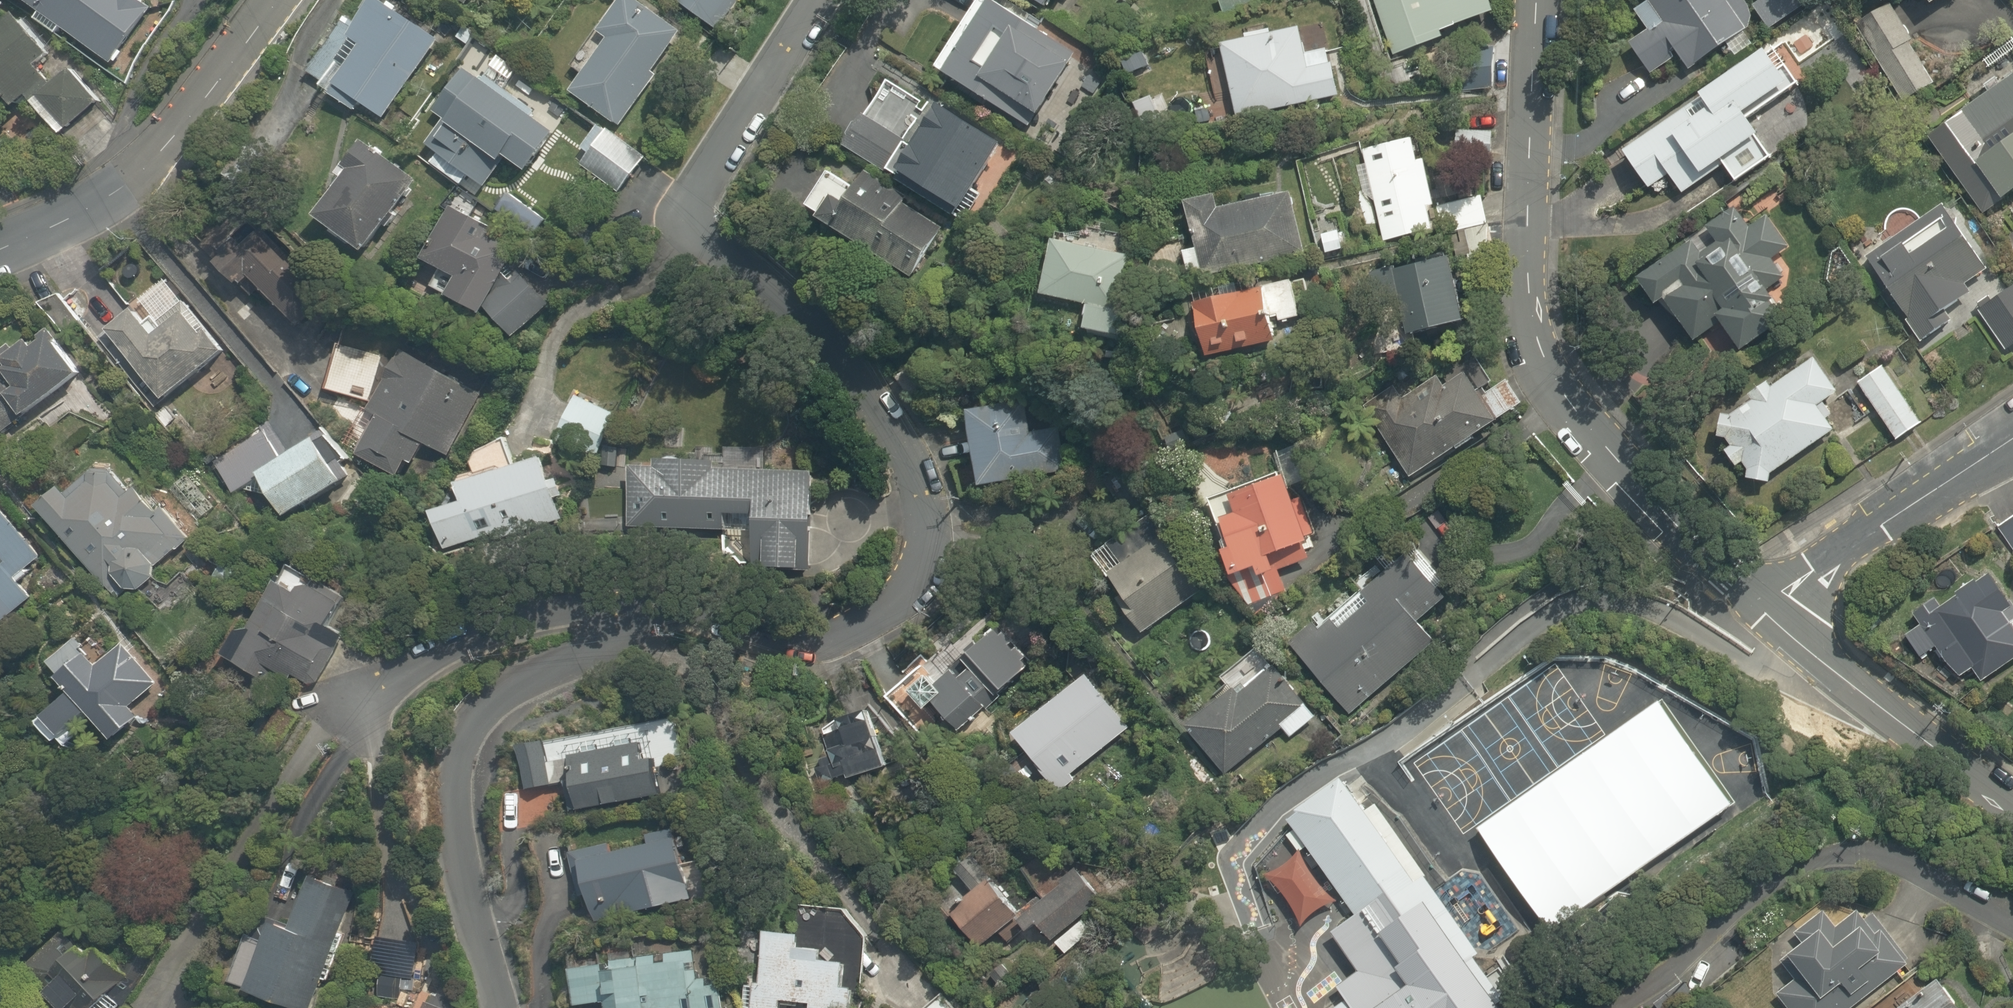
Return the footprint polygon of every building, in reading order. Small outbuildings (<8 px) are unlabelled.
[(138,0),(23,0),(40,12),(34,20),(54,34),(60,26),(116,65),(154,11),(138,0)] [(381,0),(374,0),(352,30),(341,22),(305,71),(316,79),(312,85),(353,115),(359,106),(379,120),(437,41),(381,0)] [(639,4),(632,0),(624,0),(618,9),(601,36),(609,41),(571,101),(618,131),(673,44),(668,41),(676,28),(650,12),(644,20),(633,13),(639,4)] [(676,5),(714,32),(724,18),(737,0),(679,0),(676,5)] [(936,69),(1029,131),(1082,52),(1005,0),(982,0),(936,69)] [(1497,12),(1493,0),(1372,0),(1391,57),(1446,38),(1444,30),(1497,12)] [(1691,71),(1751,31),(1731,1),(1732,0),(1644,0),(1647,5),(1636,12),(1649,32),(1630,45),(1653,79),(1683,59),(1691,71)] [(22,101),(27,97),(63,136),(97,103),(64,68),(50,81),(37,67),(47,58),(8,17),(0,25),(0,98),(3,95),(15,108),(22,101)] [(1323,22),(1223,42),(1238,118),(1339,97),(1323,22)] [(1780,42),(1618,149),(1645,189),(1667,175),(1680,193),(1721,166),(1733,183),(1773,157),(1761,139),(1749,121),(1807,83),(1780,42)] [(507,159),(530,174),(560,126),(464,67),(435,114),(446,120),(441,128),(426,151),(488,189),(502,166),(507,159)] [(1925,138),(1985,220),(1997,212),(2004,221),(2012,215),(2012,74),(1925,138)] [(1006,152),(944,110),(901,172),(963,215),(1006,152)] [(646,163),(599,131),(577,164),(624,196),(646,163)] [(1433,215),(1450,210),(1434,154),(1418,159),(1412,139),(1361,154),(1387,243),(1437,228),(1433,215)] [(367,148),(315,220),(361,253),(413,181),(367,148)] [(842,160),(806,211),(909,283),(945,232),(842,160)] [(1196,245),(1182,248),(1191,281),(1303,251),(1288,194),(1220,212),(1216,196),(1186,204),(1196,245)] [(1778,260),(1789,253),(1775,230),(1754,196),(1633,272),(1654,305),(1664,299),(1693,345),(1724,325),(1740,350),(1784,322),(1768,298),(1776,292),(1769,281),(1785,272),(1778,260)] [(422,259),(439,269),(430,286),(422,282),(414,297),(434,309),(443,293),(486,317),(489,312),(515,326),(537,286),(511,272),(520,255),(485,236),(488,230),(450,209),(447,215),(422,259)] [(247,281),(299,333),(334,298),(250,213),(206,258),(238,290),(247,281)] [(1065,232),(1053,230),(1039,296),(1085,305),(1081,328),(1115,335),(1120,313),(1133,246),(1122,244),(1124,234),(1067,222),(1065,232)] [(1965,286),(1987,271),(1958,227),(1912,257),(1901,240),(1866,263),(1918,343),(1953,321),(1946,311),(1971,295),(1965,286)] [(1385,275),(1406,340),(1467,320),(1446,255),(1385,275)] [(1296,279),(1189,305),(1202,358),(1309,332),(1296,279)] [(1982,310),(2009,349),(2012,346),(2012,288),(1982,310)] [(153,332),(134,311),(106,336),(162,401),(219,351),(181,307),(153,332)] [(0,438),(78,382),(43,333),(15,353),(9,344),(0,351),(0,437),(0,438)] [(377,414),(357,451),(407,478),(424,445),(448,458),(486,387),(403,343),(368,409),(377,414)] [(1744,491),(1828,433),(1813,411),(1840,393),(1810,349),(1783,368),(1781,365),(1697,423),(1744,491)] [(1878,362),(1851,381),(1898,448),(1926,429),(1878,362)] [(1410,403),(1403,390),(1366,412),(1408,480),(1499,425),(1466,369),(1410,403)] [(1053,393),(967,408),(980,490),(1067,475),(1053,393)] [(289,448),(272,420),(239,441),(210,459),(232,494),(261,476),(286,516),(344,480),(314,432),(289,448)] [(722,456),(654,453),(654,467),(630,466),(627,531),(722,536),(721,567),(811,571),(812,540),(815,474),(767,472),(768,449),(723,447),(722,456)] [(130,488),(101,456),(39,513),(94,573),(79,586),(104,614),(119,600),(126,593),(134,601),(162,575),(155,567),(187,537),(136,482),(130,488)] [(464,501),(430,511),(443,554),(559,518),(540,456),(458,481),(464,501)] [(1285,473),(1207,503),(1234,573),(1254,566),(1260,582),(1284,573),(1278,556),(1312,543),(1285,473)] [(10,577),(40,551),(0,504),(0,620),(2,623),(29,599),(10,577)] [(1999,529),(2012,549),(2012,519),(1999,529)] [(1131,605),(1121,612),(1135,633),(1201,589),(1161,530),(1106,567),(1131,605)] [(1409,553),(1291,644),(1345,714),(1463,622),(1409,553)] [(330,626),(344,598),(289,569),(266,613),(261,610),(242,646),(232,666),(305,704),(315,684),(334,648),(327,644),(315,638),(323,623),(330,626)] [(1902,640),(1917,661),(1936,648),(1956,678),(1971,668),(1981,682),(2012,660),(2012,616),(1985,575),(1942,605),(1936,596),(1912,613),(1921,627),(1902,640)] [(935,704),(957,729),(1030,666),(995,626),(949,667),(952,671),(937,684),(929,676),(905,697),(922,716),(935,704)] [(88,651),(82,656),(71,643),(51,659),(62,672),(58,676),(67,688),(38,712),(63,743),(92,719),(101,730),(110,741),(137,718),(130,710),(158,687),(121,643),(97,662),(88,651)] [(1278,666),(1251,686),(1244,677),(1178,724),(1218,779),(1284,731),(1292,743),(1320,724),(1311,712),(1278,666)] [(1083,678),(1009,733),(1051,789),(1125,734),(1083,678)] [(830,757),(814,763),(825,793),(888,770),(869,716),(844,725),(846,730),(823,738),(830,757)] [(544,762),(540,740),(519,744),(528,792),(565,786),(570,813),(662,798),(652,743),(544,762)] [(1350,778),(1285,820),(1381,967),(1319,1007),(1502,1007),(1350,778)] [(565,848),(575,893),(584,891),(592,922),(686,899),(668,823),(565,848)] [(1267,874),(1301,924),(1330,904),(1296,854),(1267,874)] [(1073,869),(1018,915),(989,880),(950,913),(981,949),(997,935),(1005,944),(1022,930),(1027,935),(1032,931),(1038,926),(1053,943),(1101,903),(1086,885),(1073,869)] [(273,913),(245,992),(289,1007),(311,1007),(352,894),(307,878),(292,920),(273,913)] [(1774,993),(1785,1007),(1857,1007),(1908,970),(1863,911),(1836,931),(1823,914),(1796,934),(1804,945),(1781,962),(1794,979),(1774,993)] [(77,912),(15,966),(52,1007),(110,1007),(159,966),(138,942),(118,959),(77,912)] [(764,931),(761,986),(745,985),(743,1007),(852,1007),(853,990),(843,989),(845,961),(838,961),(838,955),(822,954),(822,948),(799,947),(800,933),(764,931)] [(604,1007),(724,1007),(712,942),(568,968),(575,1007),(577,1007),(603,1003),(604,1007)] [(1901,1007),(1964,1007),(1939,977),(1901,1007)] [(433,997),(429,1007),(458,1007),(433,997)]
